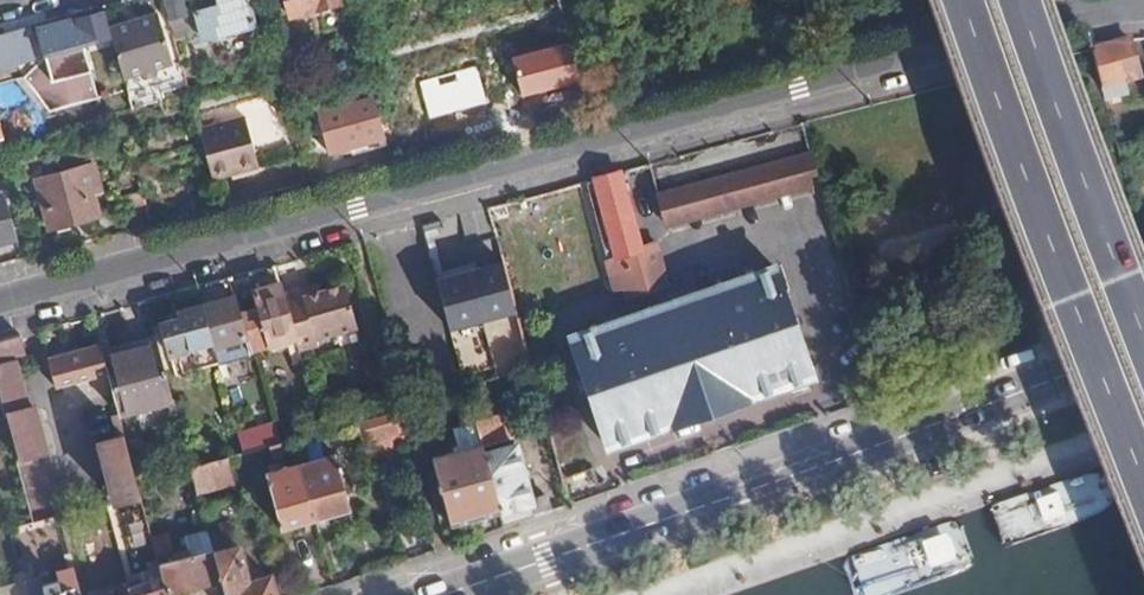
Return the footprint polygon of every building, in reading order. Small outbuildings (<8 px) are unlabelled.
[(184,0),(161,0),(167,21),(188,15),(184,0)] [(249,0),(222,0),(223,2),(197,11),(205,38),(255,23),(249,0)] [(347,0),(288,0),(292,15),(347,0)] [(841,0),(819,0),(824,17),(845,11),(841,0)] [(107,35),(99,10),(38,27),(46,52),(107,35)] [(111,29),(125,77),(138,75),(144,78),(153,76),(155,72),(153,70),(170,64),(156,17),(111,29)] [(1133,41),(1093,50),(1107,101),(1131,95),(1128,81),(1142,77),(1133,41)] [(386,139),(377,99),(359,103),(358,100),(320,111),(330,154),(386,139)] [(198,130),(211,179),(258,165),(244,117),(198,130)] [(820,172),(818,165),(815,155),(807,125),(734,144),(654,165),(666,216),(820,172)] [(101,183),(96,165),(37,179),(51,227),(100,214),(92,186),(101,183)] [(607,258),(615,289),(626,287),(628,295),(667,284),(656,241),(641,244),(623,172),(605,176),(597,178),(617,256),(607,258)] [(820,172),(666,216),(669,226),(823,183),(820,172)] [(597,178),(588,181),(607,258),(617,256),(597,178)] [(3,196),(0,197),(0,241),(14,237),(3,196)] [(491,264),(433,269),(448,329),(507,317),(491,264)] [(813,377),(774,267),(570,335),(608,447),(813,377)] [(284,291),(282,282),(255,289),(260,307),(239,313),(243,329),(245,338),(248,347),(295,336),(284,291)] [(284,291),(295,336),(298,350),(316,345),(315,337),(335,332),(356,327),(345,283),(317,291),(305,294),(303,287),(284,291)] [(315,284),(303,287),(305,294),(317,291),(315,284)] [(239,313),(233,294),(203,302),(214,343),(214,345),(245,338),(243,329),(239,313)] [(214,343),(203,302),(179,309),(181,317),(162,322),(172,353),(214,343)] [(171,392),(154,330),(99,344),(103,359),(107,372),(115,402),(116,406),(171,392)] [(315,337),(316,345),(319,353),(340,349),(335,332),(315,337)] [(21,334),(1,340),(0,340),(0,358),(26,351),(21,334)] [(99,344),(98,338),(46,353),(51,372),(103,359),(99,344)] [(103,359),(51,372),(54,385),(107,372),(103,359)] [(0,366),(0,384),(7,412),(28,406),(16,362),(0,366)] [(28,406),(7,412),(18,457),(45,450),(33,405),(28,406)] [(366,444),(404,435),(397,408),(359,419),(366,444)] [(470,412),(472,419),(480,448),(508,440),(501,415),(482,420),(479,410),(470,412)] [(452,524),(497,511),(482,453),(480,448),(472,419),(452,425),(458,450),(433,456),(452,524)] [(276,443),(271,425),(237,433),(242,452),(249,450),(271,444),(276,443)] [(327,441),(324,429),(319,430),(292,438),(296,450),(327,441)] [(115,499),(139,493),(136,479),(123,431),(98,437),(115,499)] [(274,456),(296,450),(292,438),(276,443),(271,444),(274,456)] [(497,511),(502,527),(552,509),(548,498),(532,501),(516,444),(482,453),(497,511)] [(191,467),(198,492),(242,480),(238,465),(251,460),(249,450),(242,452),(191,467)] [(300,464),(315,519),(349,509),(335,455),(300,464)] [(280,529),(315,519),(300,464),(266,473),(280,529)] [(226,594),(276,594),(270,574),(249,579),(239,543),(214,550),(222,578),(226,594)] [(158,563),(162,577),(166,592),(222,578),(214,550),(214,549),(158,563)] [(166,592),(162,577),(127,586),(129,594),(167,594),(166,592)] [(73,578),(58,582),(62,594),(78,594),(73,578)] [(39,579),(24,583),(27,594),(44,594),(39,579)]
